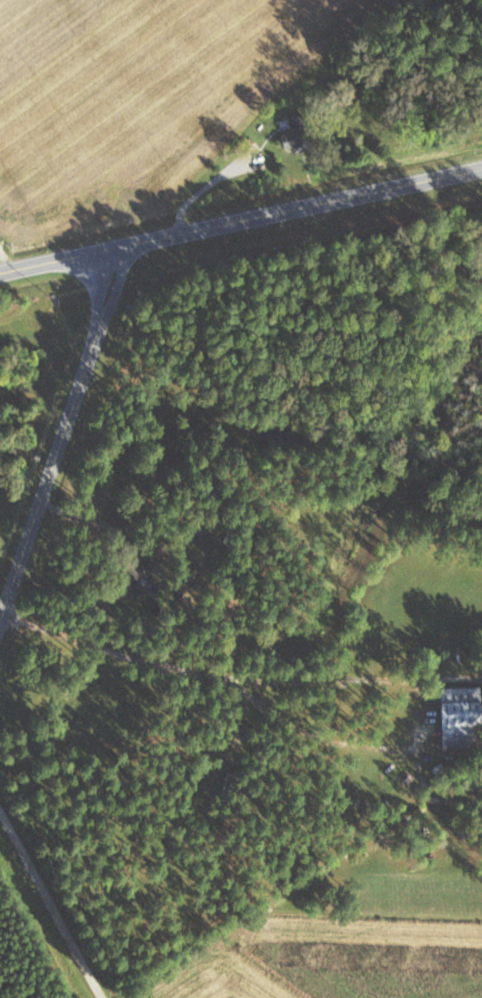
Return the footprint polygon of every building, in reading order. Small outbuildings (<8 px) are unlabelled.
[(305,127),(280,127),(280,149),(305,149),(305,127)] [(436,750),(474,749),(474,689),(435,690),(436,750)]
